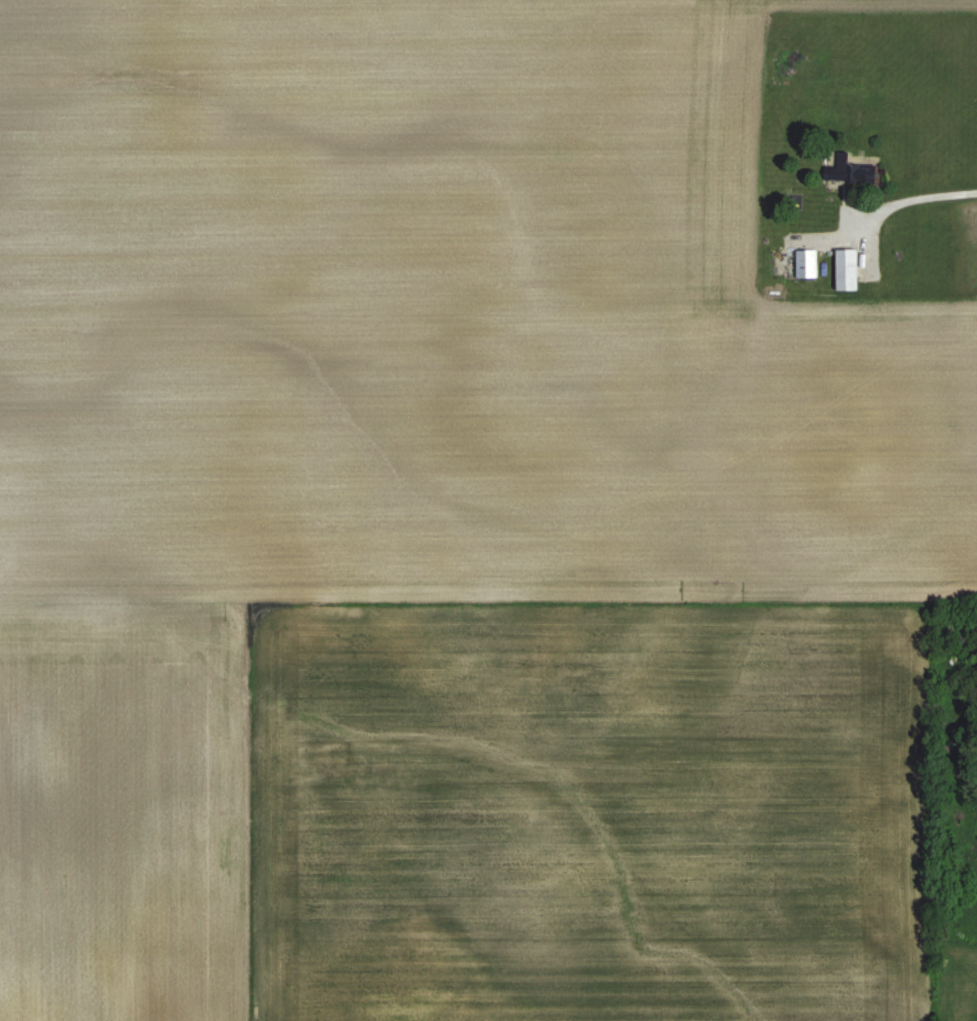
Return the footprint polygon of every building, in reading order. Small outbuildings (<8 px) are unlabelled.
[(847,165),(847,153),(836,153),(835,167),(822,167),(822,182),(874,183),(874,165),(847,165)] [(833,291),(854,291),(854,250),(833,250),(833,291)] [(815,278),(815,251),(794,251),(794,278),(815,278)]
